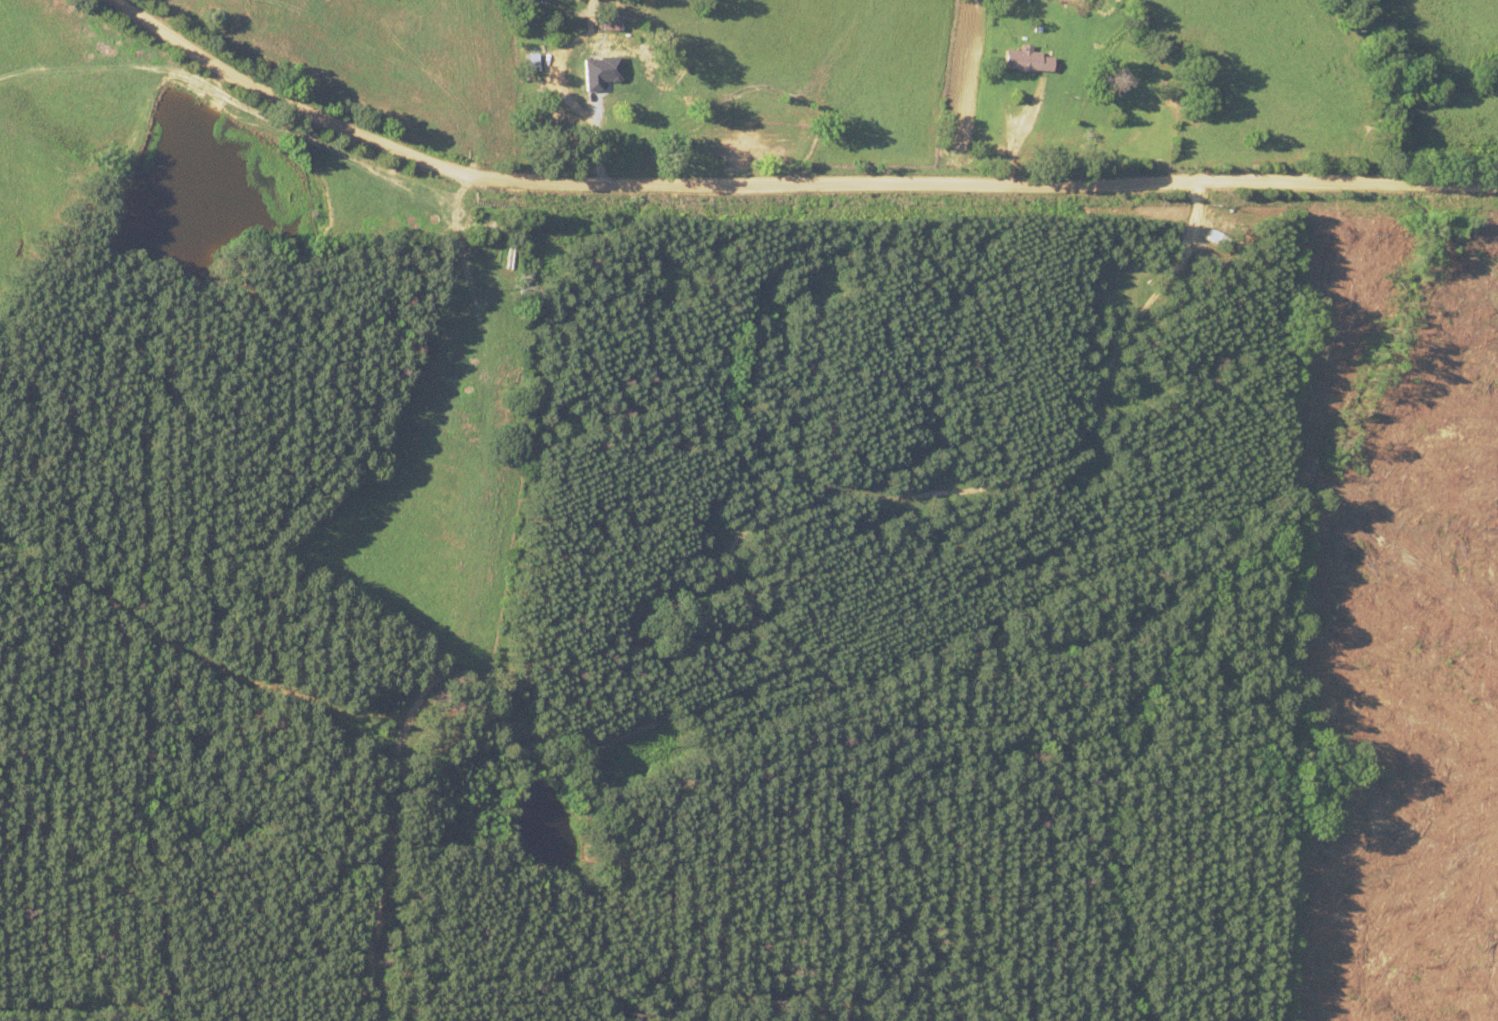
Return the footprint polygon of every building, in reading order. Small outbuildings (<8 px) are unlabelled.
[(1004,70),(1052,71),(1052,55),(1030,54),(1030,45),(1020,44),(1020,50),(1004,50),(1004,70)] [(524,63),(533,63),(533,54),(524,54),(524,63)] [(631,79),(631,61),(580,61),(580,79),(631,79)]
